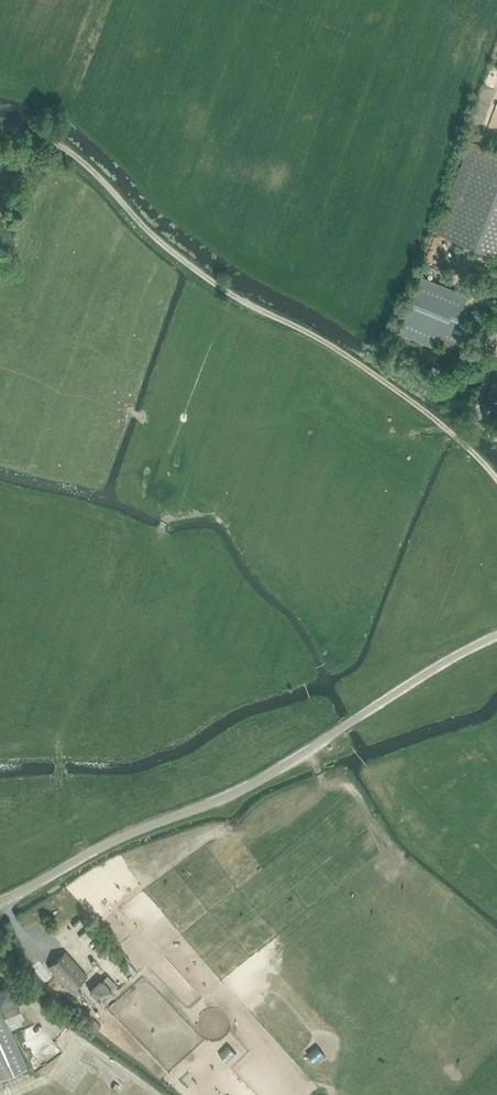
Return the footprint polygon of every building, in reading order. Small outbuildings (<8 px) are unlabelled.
[(496,256),(496,150),(486,146),(470,140),(436,233),(496,256)] [(456,348),(465,326),(457,322),(468,296),(421,276),(398,332),(438,348),(440,342),(456,348)] [(471,313),(468,320),(491,327),(493,320),(471,313)] [(496,331),(494,331),(481,325),(475,340),(490,346),(496,331)] [(474,345),(469,357),(487,364),(492,352),(474,345)] [(461,374),(475,380),(478,373),(464,367),(461,374)] [(489,410),(490,405),(496,408),(496,368),(485,403),(484,403),(482,408),(489,410)] [(452,391),(464,397),(469,389),(457,382),(452,391)] [(86,976),(66,952),(66,951),(48,967),(70,991),(75,997),(80,992),(75,986),(86,976)] [(90,991),(101,1003),(112,992),(102,980),(90,991)] [(1,1004),(13,999),(12,998),(14,997),(8,985),(7,986),(6,985),(0,987),(0,1004),(1,1004)] [(26,1068),(10,1030),(26,1024),(24,1019),(16,1001),(0,1008),(0,1079),(26,1068)] [(78,1005),(73,1012),(79,1016),(84,1010),(78,1005)]
